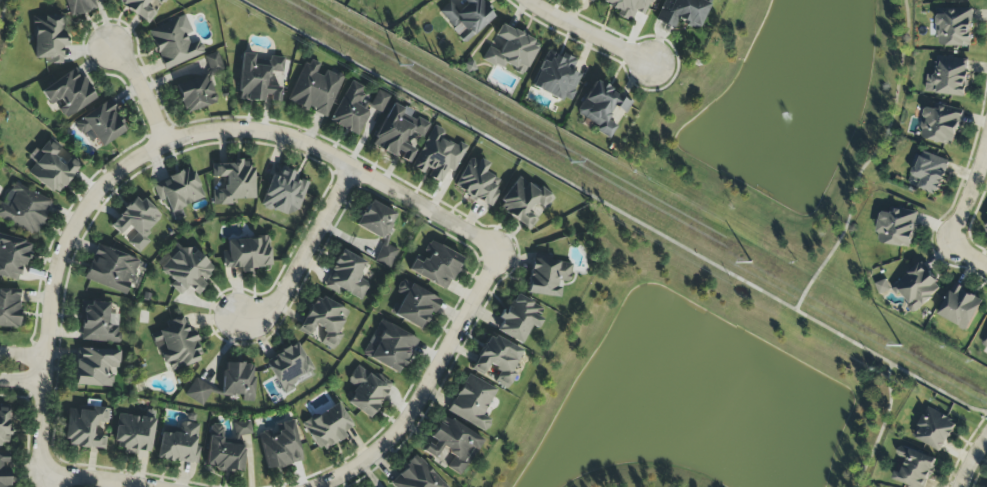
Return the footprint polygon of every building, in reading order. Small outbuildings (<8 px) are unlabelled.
[(115,1),(149,24),(165,0),(116,0),(115,1)] [(479,0),(462,0),(465,4),(458,11),(449,2),(437,13),(464,43),(494,16),(479,0)] [(618,10),(616,16),(630,22),(635,12),(643,15),(649,0),(603,0),(602,4),(618,10)] [(709,5),(698,0),(673,0),(672,1),(669,0),(664,0),(654,21),(673,29),(677,22),(697,31),(709,5)] [(973,10),(937,9),(937,47),(972,48),(973,10)] [(164,70),(205,53),(199,40),(189,45),(185,34),(192,31),(185,15),(148,31),(164,70)] [(33,58),(45,58),(45,64),(62,64),(62,46),(64,46),(64,17),(34,16),(33,58)] [(481,59),(502,70),(504,65),(522,75),(539,43),(500,23),(494,36),(504,41),(498,53),(487,47),(481,59)] [(580,75),(571,71),(575,59),(563,55),(562,57),(545,50),(530,88),(569,103),(580,75)] [(210,76),(224,70),(217,52),(203,57),(210,76)] [(284,58),(268,56),(267,61),(254,60),(254,55),(241,54),(237,100),(267,102),(267,101),(281,102),(284,58)] [(966,98),(970,62),(937,57),(935,76),(928,75),(926,93),(966,98)] [(287,102),(310,112),(310,111),(325,118),(343,77),(325,69),(322,76),(315,73),(319,64),(306,58),(287,102)] [(40,91),(50,107),(55,104),(65,119),(95,99),(75,69),(40,91)] [(176,85),(184,113),(216,104),(208,76),(176,85)] [(358,135),(370,109),(382,114),(390,95),(376,89),(372,98),(361,92),(363,86),(350,80),(330,122),(358,135)] [(609,138),(616,126),(605,120),(613,106),(625,113),(631,102),(594,81),(575,113),(598,126),(595,130),(609,138)] [(128,128),(107,100),(74,124),(89,145),(95,140),(101,148),(128,128)] [(953,148),(963,113),(936,104),(934,111),(927,108),(918,137),(953,148)] [(371,146),(409,163),(414,150),(403,145),(409,131),(423,137),(429,123),(390,105),(371,146)] [(607,121),(615,124),(620,111),(612,108),(607,121)] [(466,148),(442,137),(445,130),(432,125),(412,168),(426,175),(425,176),(441,183),(447,169),(454,172),(466,148)] [(56,195),(81,164),(47,137),(29,159),(35,163),(28,172),(56,195)] [(938,196),(950,162),(919,151),(907,186),(938,196)] [(492,207),(499,191),(495,189),(500,179),(485,172),(488,164),(469,155),(454,189),(492,207)] [(253,199),(252,162),(212,163),(212,178),(224,178),(224,191),(213,191),(213,205),(231,205),(231,200),(253,199)] [(307,183),(293,178),(295,171),(281,167),(279,174),(271,172),(261,208),(289,216),(291,207),(300,210),(307,183)] [(192,168),(152,184),(159,201),(165,199),(174,221),(184,217),(180,208),(204,198),(192,168)] [(552,199),(519,175),(496,207),(529,230),(552,199)] [(36,236),(52,202),(11,182),(0,204),(0,218),(36,236)] [(138,253),(149,242),(143,237),(161,217),(137,195),(109,225),(120,235),(128,226),(136,234),(128,243),(138,253)] [(356,227),(384,240),(374,261),(389,268),(398,250),(384,244),(398,214),(368,200),(356,227)] [(880,212),(876,245),(911,248),(911,238),(916,239),(918,212),(893,210),(893,214),(880,212)] [(20,282),(30,243),(0,235),(0,277),(20,282)] [(223,269),(241,268),(241,269),(270,268),(270,238),(227,239),(227,251),(223,251),(223,269)] [(407,271),(445,291),(463,258),(429,240),(423,251),(430,254),(426,261),(415,256),(407,271)] [(191,244),(183,251),(176,244),(165,253),(170,258),(159,268),(173,283),(170,286),(179,295),(188,287),(196,295),(207,284),(203,280),(214,269),(191,244)] [(127,294),(139,259),(95,245),(84,280),(127,294)] [(361,301),(369,283),(358,279),(366,261),(340,250),(324,285),(361,301)] [(558,298),(561,281),(569,283),(572,262),(532,256),(527,293),(558,298)] [(891,288),(897,297),(899,295),(913,313),(942,290),(922,264),(891,288)] [(391,314),(421,330),(431,312),(434,313),(441,299),(402,279),(395,293),(400,296),(391,314)] [(890,291),(885,281),(876,285),(880,295),(890,291)] [(968,331),(983,301),(963,291),(965,288),(954,283),(937,316),(968,331)] [(18,329),(21,290),(0,289),(0,328),(18,329)] [(495,330),(521,344),(531,326),(535,328),(545,309),(514,293),(495,330)] [(350,314),(316,294),(296,330),(309,337),(314,327),(320,330),(315,339),(331,348),(350,314)] [(171,371),(199,361),(196,354),(201,352),(193,330),(188,332),(182,316),(165,323),(167,328),(151,334),(163,365),(168,363),(171,371)] [(417,337),(378,321),(363,357),(401,373),(417,337)] [(472,371),(482,375),(487,364),(499,369),(493,383),(507,389),(514,373),(511,373),(521,348),(487,334),(472,371)] [(313,371),(297,342),(264,361),(284,395),(294,389),(291,384),(313,371)] [(119,350),(76,349),(75,386),(112,387),(113,375),(106,375),(106,367),(118,368),(119,350)] [(252,402),(254,364),(224,363),(222,395),(242,396),(241,402),(252,402)] [(357,388),(346,401),(368,418),(390,391),(358,365),(346,380),(357,388)] [(496,390),(468,373),(447,409),(484,432),(491,420),(482,415),(496,390)] [(301,424),(318,452),(354,429),(337,402),(301,424)] [(8,446),(9,408),(0,408),(0,446),(8,446)] [(67,408),(65,447),(106,449),(108,410),(67,408)] [(941,453),(957,424),(927,408),(912,437),(941,453)] [(155,420),(119,414),(114,447),(124,448),(124,451),(149,455),(155,420)] [(462,475),(482,438),(441,417),(421,454),(462,475)] [(258,434),(266,470),(302,462),(293,420),(276,424),(277,429),(258,434)] [(157,459),(197,465),(200,446),(196,445),(198,424),(180,421),(179,429),(161,427),(157,459)] [(234,421),(233,443),(240,444),(241,435),(250,435),(251,422),(234,421)] [(244,446),(222,444),(224,426),(209,424),(206,468),(242,472),(244,446)] [(907,486),(924,486),(937,461),(912,448),(907,456),(898,452),(896,456),(902,459),(892,480),(907,486)] [(9,453),(0,453),(0,486),(8,486),(9,453)] [(394,486),(445,486),(418,456),(389,481),(394,486)]
